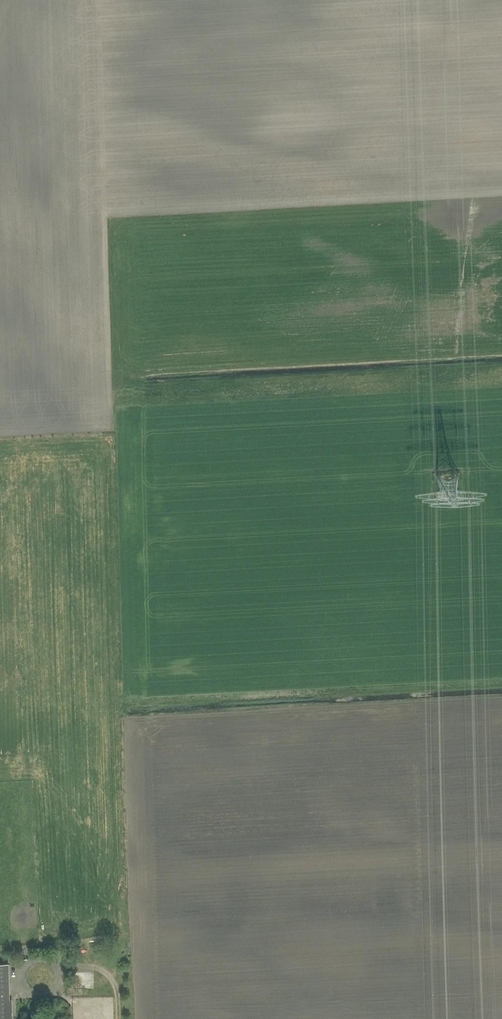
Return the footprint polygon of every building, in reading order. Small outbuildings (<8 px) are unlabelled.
[(9,964),(0,964),(0,1018),(13,1018),(12,1000),(10,1000),(9,964)]
